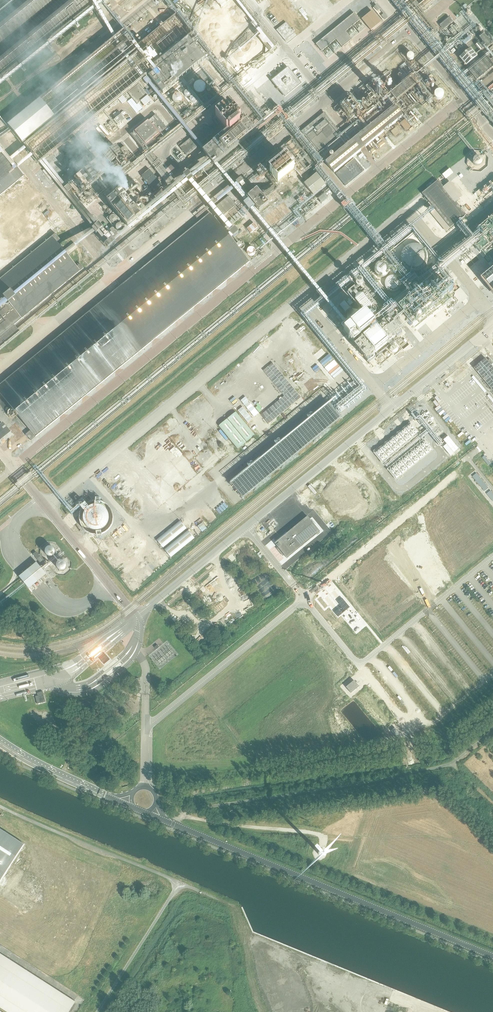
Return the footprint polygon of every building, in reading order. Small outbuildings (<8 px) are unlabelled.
[(48,41),(51,38),(54,35),(90,6),(97,0),(15,0),(15,1),(0,13),(0,80),(4,77),(6,75),(33,53),(48,41)] [(371,31),(380,23),(381,22),(380,21),(372,11),(362,19),(367,26),(371,31)] [(354,13),(316,44),(322,51),(328,46),(336,40),(342,47),(352,40),(346,32),(353,26),(360,20),(354,13)] [(186,74),(190,71),(191,72),(190,71),(194,68),(195,69),(199,65),(198,64),(201,61),(202,62),(202,61),(205,58),(206,59),(206,58),(208,56),(194,39),(192,41),(188,37),(192,34),(176,15),(156,31),(154,33),(137,46),(141,51),(139,52),(138,52),(139,53),(135,56),(134,55),(135,56),(131,59),(130,58),(131,59),(127,62),(127,61),(126,61),(127,62),(124,65),(123,64),(122,64),(123,65),(120,68),(119,67),(119,69),(116,71),(115,70),(115,71),(116,72),(112,75),(111,73),(111,74),(112,75),(108,78),(107,77),(108,78),(104,81),(103,80),(104,81),(100,84),(100,83),(99,83),(100,84),(97,87),(96,86),(95,86),(96,88),(93,90),(92,89),(91,90),(92,91),(89,94),(88,92),(88,93),(88,94),(85,97),(84,96),(83,96),(84,97),(81,100),(80,99),(80,100),(77,103),(76,102),(76,103),(77,104),(73,106),(72,105),(72,106),(73,107),(69,110),(68,109),(69,110),(65,113),(64,112),(65,113),(61,116),(61,115),(60,115),(61,116),(58,119),(57,118),(56,118),(57,119),(54,122),(53,121),(52,122),(53,123),(50,125),(49,124),(49,125),(49,126),(46,129),(45,128),(46,129),(42,132),(41,131),(42,132),(38,135),(37,134),(38,135),(34,138),(34,137),(33,137),(34,138),(31,141),(30,140),(29,140),(30,142),(27,144),(26,143),(25,144),(26,145),(25,146),(25,145),(25,146),(28,150),(27,151),(28,151),(29,150),(32,154),(31,155),(32,154),(35,158),(34,159),(35,159),(36,159),(39,162),(38,163),(39,163),(39,162),(40,162),(41,163),(41,162),(40,161),(44,158),(45,159),(44,158),(48,155),(49,156),(48,155),(52,152),(52,153),(53,153),(52,152),(56,149),(56,150),(57,150),(56,149),(59,146),(60,147),(61,146),(60,145),(63,143),(64,144),(64,143),(64,142),(67,139),(68,140),(67,139),(71,136),(72,137),(71,136),(75,133),(76,134),(75,133),(79,130),(79,131),(80,131),(79,130),(83,127),(83,128),(84,127),(83,126),(86,124),(87,125),(88,124),(87,123),(90,121),(91,121),(91,120),(94,117),(95,118),(95,117),(98,114),(99,115),(98,114),(102,111),(103,112),(103,111),(104,112),(107,109),(107,108),(107,107),(110,104),(111,105),(110,104),(114,101),(115,102),(114,101),(118,98),(119,99),(118,98),(122,95),(122,96),(123,96),(122,95),(125,92),(126,93),(127,92),(126,91),(129,89),(130,90),(131,89),(130,88),(133,85),(134,87),(134,86),(134,85),(137,82),(138,83),(138,82),(141,79),(142,80),(141,79),(145,76),(146,77),(145,76),(147,75),(160,91),(161,91),(164,94),(183,78),(182,77),(186,74),(187,75),(186,74)] [(451,16),(441,24),(444,29),(454,21),(451,16)] [(276,31),(285,41),(295,33),(286,22),(276,31)] [(457,23),(455,26),(454,24),(449,29),(456,36),(463,29),(457,23)] [(265,46),(265,54),(270,54),(270,52),(277,47),(261,27),(254,33),(265,46)] [(15,135),(16,134),(19,138),(18,139),(19,139),(20,139),(23,143),(22,143),(23,143),(26,140),(27,141),(27,140),(27,139),(30,137),(31,138),(31,137),(31,136),(34,133),(35,134),(34,133),(38,130),(39,131),(38,130),(42,127),(43,128),(42,127),(46,124),(47,125),(46,123),(50,121),(50,122),(51,121),(50,120),(53,118),(54,119),(55,118),(54,117),(57,114),(58,115),(59,115),(58,114),(61,111),(62,112),(62,111),(65,108),(66,109),(65,108),(69,105),(70,106),(69,104),(73,102),(74,103),(74,102),(73,101),(77,98),(77,99),(78,99),(77,98),(80,95),(81,96),(82,96),(81,95),(84,92),(85,93),(86,93),(85,92),(88,89),(89,90),(89,89),(92,86),(93,87),(93,86),(92,85),(96,83),(97,84),(97,83),(96,82),(100,79),(101,80),(100,79),(104,76),(105,77),(104,76),(108,73),(108,74),(109,74),(108,73),(111,70),(112,71),(113,71),(112,70),(115,67),(116,68),(117,67),(116,66),(119,64),(120,65),(120,64),(120,63),(123,60),(124,61),(124,60),(127,57),(128,58),(129,58),(128,57),(131,54),(132,55),(131,54),(135,51),(136,52),(135,51),(138,49),(139,48),(138,48),(139,48),(125,31),(124,31),(124,32),(121,34),(121,33),(120,33),(121,34),(118,37),(117,36),(116,36),(117,37),(114,40),(113,39),(114,40),(110,43),(109,42),(109,43),(109,44),(106,47),(105,46),(106,47),(102,50),(101,49),(102,50),(98,53),(97,52),(98,53),(94,56),(93,55),(94,56),(90,59),(90,58),(89,59),(90,60),(87,62),(86,61),(85,62),(86,63),(83,66),(82,65),(82,66),(79,69),(78,68),(78,69),(75,72),(74,71),(75,72),(71,75),(70,74),(71,75),(67,78),(67,77),(66,78),(67,79),(63,81),(63,80),(62,81),(63,82),(60,85),(59,84),(58,84),(59,85),(56,88),(55,87),(54,87),(55,88),(52,91),(51,90),(51,91),(48,94),(47,93),(48,94),(44,97),(43,96),(43,97),(44,98),(40,100),(39,99),(39,100),(40,101),(36,104),(35,103),(36,104),(32,107),(32,106),(31,106),(32,107),(29,110),(28,109),(27,109),(28,110),(25,113),(24,112),(24,114),(21,116),(20,115),(20,116),(20,117),(17,120),(16,119),(17,120),(13,123),(12,122),(13,123),(9,126),(9,125),(9,126),(10,127),(7,130),(8,132),(12,129),(12,130),(11,131),(12,131),(13,130),(16,134),(15,135)] [(478,81),(492,69),(492,62),(489,57),(492,54),(492,53),(489,47),(492,44),(492,42),(486,32),(479,37),(482,40),(476,44),(482,51),(486,47),(490,52),(481,58),(473,48),(460,57),(478,81)] [(470,35),(463,41),(466,44),(472,38),(470,35)] [(298,83),(298,82),(296,79),(295,80),(295,79),(291,74),(288,71),(287,71),(284,73),(284,74),(283,74),(279,78),(279,77),(275,81),(275,82),(278,85),(279,86),(278,86),(285,94),(286,93),(287,94),(289,91),(290,90),(290,91),(298,84),(298,83)] [(206,89),(206,88),(206,86),(206,85),(205,84),(204,83),(203,82),(202,82),(201,81),(200,81),(199,81),(197,82),(196,82),(195,83),(195,84),(194,85),(194,86),(193,88),(194,89),(194,90),(195,92),(197,93),(198,94),(199,94),(201,94),(202,94),(204,92),(205,92),(206,90),(206,89)] [(148,95),(139,84),(129,93),(137,103),(148,95)] [(447,98),(447,96),(447,95),(446,94),(446,93),(445,92),(444,91),(443,91),(441,90),(440,90),(439,91),(438,91),(437,92),(436,93),(435,94),(435,96),(435,98),(435,99),(436,100),(438,102),(439,102),(440,103),(442,103),(443,102),(444,102),(445,101),(446,100),(446,99),(447,98)] [(180,92),(173,99),(179,105),(186,98),(180,92)] [(266,112),(273,106),(262,93),(255,99),(266,112)] [(149,98),(142,103),(144,106),(151,101),(149,98)] [(218,121),(230,132),(221,141),(232,153),(252,134),(247,128),(253,123),(237,106),(236,106),(233,103),(215,120),(217,122),(218,121)] [(383,139),(381,140),(379,136),(399,120),(401,123),(400,124),(399,122),(398,123),(400,125),(400,124),(406,131),(411,127),(405,120),(404,120),(402,118),(403,117),(394,106),(326,162),(334,173),(368,145),(372,150),(370,151),(373,154),(376,151),(374,149),(373,150),(373,149),(372,149),(369,144),(373,141),(376,145),(374,146),(377,149),(386,142),(383,139)] [(318,152),(341,133),(324,113),(301,131),(318,152)] [(114,121),(118,125),(126,119),(122,114),(114,121)] [(154,139),(157,136),(167,128),(156,115),(132,134),(131,135),(144,151),(156,141),(154,139)] [(402,132),(398,126),(392,131),(396,136),(402,132)] [(180,147),(186,155),(214,133),(210,127),(200,134),(198,132),(180,147)] [(201,147),(204,151),(210,145),(208,142),(201,147)] [(252,155),(253,144),(248,144),(248,148),(243,148),(243,153),(245,154),(252,155)] [(131,155),(124,146),(122,148),(129,157),(131,155)] [(24,176),(0,147),(0,196),(24,176)] [(132,163),(129,159),(119,147),(107,156),(121,173),(132,163)] [(60,148),(52,156),(56,160),(65,153),(60,148)] [(477,166),(479,166),(481,165),(482,163),(482,161),(482,159),(480,157),(478,157),(476,157),(474,159),(473,161),(473,163),(474,164),(476,166),(477,166)] [(67,184),(47,158),(42,162),(62,188),(67,184)] [(73,190),(79,198),(108,175),(100,165),(102,163),(100,162),(98,163),(97,162),(93,165),(87,158),(74,168),(81,176),(65,189),(68,193),(73,190)] [(292,160),(272,172),(281,186),(292,179),(296,176),(298,179),(301,176),(299,173),(304,170),(296,158),(292,160)] [(354,159),(336,174),(346,186),(352,181),(359,175),(364,171),(354,159)] [(451,167),(443,174),(446,179),(455,172),(451,167)] [(142,176),(154,192),(162,185),(149,169),(142,176)] [(319,173),(305,183),(315,195),(328,185),(319,173)] [(439,179),(423,193),(442,216),(438,220),(440,222),(437,225),(440,229),(443,227),(447,232),(467,215),(457,202),(464,196),(452,181),(445,186),(439,179)] [(108,203),(128,228),(147,212),(126,188),(108,203)] [(219,201),(232,191),(229,188),(216,197),(219,201)] [(262,211),(272,203),(260,188),(250,196),(262,211)] [(326,193),(319,198),(322,203),(329,198),(326,193)] [(227,198),(219,205),(226,213),(236,204),(229,196),(226,198),(227,198)] [(0,394),(31,431),(26,434),(31,441),(250,262),(210,213),(0,385),(0,394)] [(251,233),(258,227),(254,222),(247,228),(251,233)] [(111,240),(112,241),(120,234),(116,230),(111,234),(102,223),(100,224),(99,223),(94,226),(108,242),(111,240)] [(21,332),(18,329),(16,327),(15,325),(81,271),(84,268),(80,264),(77,267),(68,256),(78,248),(75,244),(65,252),(57,242),(61,240),(56,234),(52,236),(0,279),(0,349),(21,332)] [(401,258),(401,261),(403,264),(405,267),(409,269),(412,270),(416,270),(419,269),(422,266),(424,264),(426,260),(426,257),(425,253),(424,250),(421,247),(418,246),(414,245),(411,245),(408,246),(405,248),(402,251),(401,254),(401,258)] [(255,254),(256,252),(255,250),(254,249),(253,248),(252,247),(251,247),(249,248),(248,249),(247,250),(247,252),(247,253),(247,254),(247,255),(248,255),(249,256),(250,256),(252,257),(253,256),(255,255),(255,254)] [(374,272),(375,274),(376,276),(378,278),(380,278),(383,278),(385,278),(387,276),(388,274),(389,272),(388,269),(387,267),(386,265),(384,264),(381,264),(378,265),(376,266),(375,269),(374,272)] [(385,284),(385,287),(387,289),(389,291),(392,292),(395,292),(397,291),(400,289),(401,287),(401,284),(401,281),(399,279),(398,277),(395,276),(392,276),(389,277),(387,279),(385,281),(385,284)] [(114,282),(109,287),(113,291),(117,287),(114,282)] [(359,313),(340,329),(369,366),(376,360),(372,355),(394,338),(395,339),(400,334),(387,319),(376,329),(364,314),(362,316),(359,313)] [(473,368),(492,392),(492,368),(485,358),(473,368)] [(470,366),(463,372),(466,376),(473,370),(470,366)] [(230,485),(243,500),(341,419),(328,404),(230,485)] [(436,409),(440,413),(444,409),(440,405),(436,409)] [(12,409),(7,413),(10,417),(12,416),(15,412),(12,409)] [(454,409),(444,416),(461,438),(471,430),(454,409)] [(236,413),(228,419),(246,442),(255,435),(236,413)] [(228,419),(219,427),(238,450),(246,442),(228,419)] [(411,423),(374,453),(396,479),(433,450),(411,423)] [(0,429),(0,443),(1,444),(13,435),(5,425),(0,429)] [(448,443),(445,446),(452,455),(461,448),(450,435),(445,439),(448,443)] [(442,445),(450,456),(451,455),(445,445),(448,443),(447,441),(442,445)] [(489,465),(492,463),(486,454),(483,456),(489,465)] [(476,473),(472,477),(484,492),(488,488),(476,473)] [(80,525),(81,528),(84,531),(87,533),(91,535),(95,535),(99,535),(103,534),(106,532),(109,529),(111,525),(112,522),(112,517),(112,513),(110,509),(107,506),(104,504),(100,502),(96,502),(91,502),(88,503),(84,506),(81,509),(79,512),(79,516),(79,521),(80,525)] [(309,516),(276,543),(288,559),(321,532),(309,516)] [(187,529),(180,521),(156,540),(163,548),(187,529)] [(199,526),(204,531),(208,527),(203,522),(199,526)] [(188,530),(164,550),(171,558),(195,538),(188,530)] [(44,552),(45,554),(46,556),(48,557),(50,557),(52,556),(54,555),(54,553),(54,550),(53,548),(51,547),(49,547),(46,548),(45,550),(44,552)] [(37,551),(34,554),(42,564),(46,561),(37,551)] [(165,556),(156,562),(159,567),(168,560),(165,556)] [(56,566),(56,568),(58,570),(60,570),(62,571),(63,570),(65,568),(66,566),(66,564),(64,562),(62,561),(60,561),(58,562),(56,563),(56,566)] [(36,563),(27,570),(37,582),(46,575),(36,563)] [(350,607),(334,589),(323,599),(338,617),(350,607)] [(108,654),(102,659),(106,664),(111,659),(108,654)] [(359,686),(354,681),(346,687),(351,693),(359,686)] [(45,702),(43,692),(38,693),(38,696),(35,696),(37,704),(45,702)] [(24,844),(0,829),(0,882),(24,844)] [(7,1011),(69,1011),(75,1002),(0,953),(0,1007),(7,1011)]
